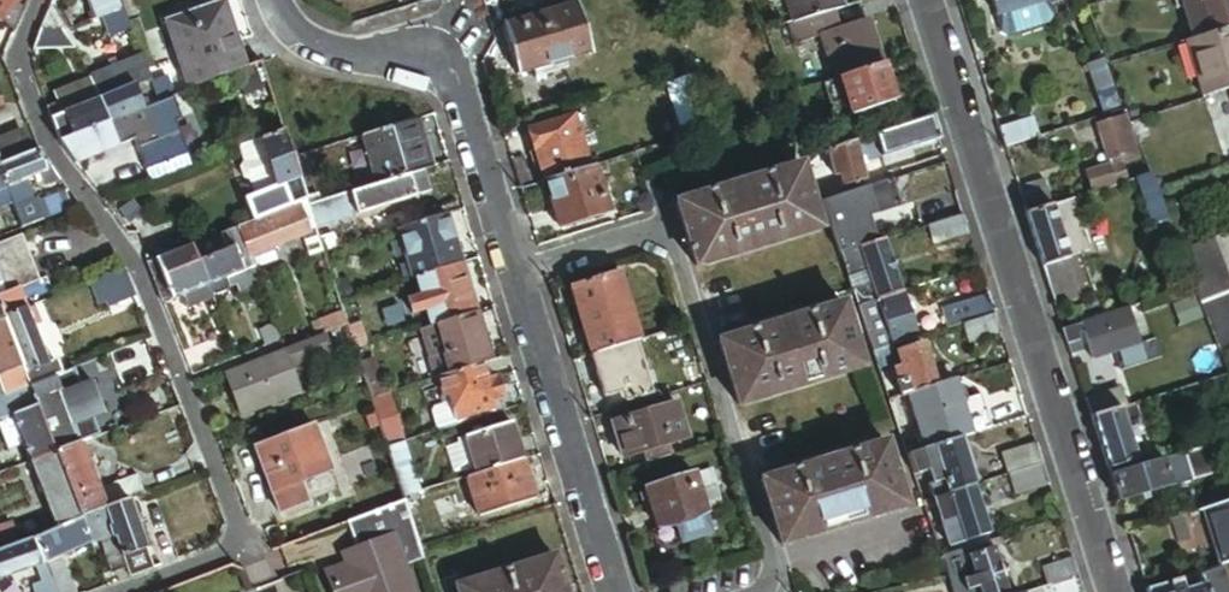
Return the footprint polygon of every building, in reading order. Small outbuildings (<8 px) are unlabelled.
[(16,0),(0,0),(0,18),(16,0)] [(110,12),(123,7),(120,0),(92,0),(96,10),(99,16),(110,12)] [(792,24),(834,12),(845,8),(842,0),(784,0),(792,24)] [(999,18),(1049,2),(1049,0),(993,0),(999,18)] [(1208,36),(1228,30),(1228,0),(1198,0),(1208,36)] [(79,51),(53,2),(34,45),(34,51),(79,51)] [(593,50),(578,2),(503,26),(519,74),(593,50)] [(232,72),(245,68),(223,4),(168,22),(190,89),(198,86),(212,81),(232,72)] [(132,21),(126,6),(123,7),(110,12),(116,27),(132,21)] [(92,19),(99,16),(96,10),(90,13),(92,19)] [(792,24),(787,25),(792,42),(821,34),(839,29),(834,12),(792,24)] [(840,79),(883,65),(869,20),(839,29),(821,34),(834,80),(840,79)] [(1,58),(12,32),(0,21),(0,57),(1,58)] [(1208,36),(1187,41),(1205,100),(1228,93),(1228,30),(1208,36)] [(151,77),(143,53),(109,67),(115,82),(118,91),(136,83),(151,77)] [(283,131),(276,111),(259,62),(245,68),(232,72),(256,141),(257,141),(283,131)] [(894,104),(883,65),(840,79),(852,117),(894,104)] [(172,97),(173,96),(165,76),(152,80),(159,102),(172,97)] [(62,101),(49,106),(50,109),(57,107),(61,105),(60,104),(98,88),(97,84),(92,77),(57,90),(62,101)] [(145,107),(159,102),(152,80),(151,77),(136,83),(145,107)] [(212,81),(198,86),(204,101),(218,95),(212,81)] [(98,90),(101,98),(118,91),(115,82),(98,90)] [(110,121),(145,107),(136,83),(118,91),(101,98),(110,121)] [(64,112),(101,98),(98,90),(98,88),(60,104),(61,105),(64,112)] [(59,114),(53,116),(63,139),(63,140),(110,121),(101,98),(64,112),(59,114)] [(57,107),(50,109),(53,116),(59,114),(57,107)] [(150,108),(110,123),(118,145),(138,137),(150,166),(182,154),(174,132),(161,136),(150,108)] [(591,167),(592,166),(577,114),(527,129),(533,150),(541,148),(544,158),(536,161),(543,181),(591,167)] [(1036,117),(1001,128),(1007,147),(1042,136),(1036,117)] [(432,165),(417,118),(362,135),(376,183),(410,172),(432,165)] [(939,139),(932,118),(875,137),(882,158),(939,139)] [(1152,137),(1144,119),(1132,122),(1139,142),(1152,137)] [(1127,150),(1124,139),(1118,120),(1100,125),(1110,159),(1128,155),(1127,150)] [(110,123),(64,141),(77,161),(118,145),(110,123)] [(298,178),(291,157),(283,131),(257,141),(273,187),(274,188),(298,178)] [(0,141),(0,165),(29,153),(21,133),(0,141)] [(882,158),(875,137),(857,143),(861,156),(863,164),(882,158)] [(1133,137),(1124,139),(1127,150),(1128,155),(1110,159),(1112,166),(1108,168),(1086,174),(1092,192),(1113,185),(1138,177),(1134,163),(1129,149),(1137,147),(1133,137)] [(256,141),(236,149),(241,161),(236,167),(240,178),(245,179),(251,196),(273,187),(257,141),(256,141)] [(857,143),(850,145),(853,158),(861,156),(857,143)] [(850,145),(827,152),(834,173),(838,189),(861,183),(853,158),(850,145)] [(41,148),(29,153),(0,165),(0,171),(6,187),(50,170),(46,159),(41,148)] [(50,170),(54,167),(48,158),(41,148),(46,159),(50,170)] [(541,148),(533,150),(536,161),(544,158),(541,148)] [(834,173),(827,152),(808,159),(815,180),(834,173)] [(821,228),(802,165),(676,204),(696,267),(821,228)] [(605,212),(591,167),(543,181),(556,227),(605,212)] [(376,183),(352,190),(355,200),(359,213),(417,196),(410,172),(376,183)] [(815,180),(818,190),(823,203),(836,199),(837,198),(841,197),(838,189),(834,173),(815,180)] [(1156,187),(1151,174),(1139,179),(1135,180),(1152,226),(1169,220),(1161,200),(1160,197),(1157,188),(1156,187)] [(274,188),(273,187),(251,196),(237,201),(245,223),(285,208),(298,202),(305,200),(302,189),(298,178),(274,188)] [(1045,183),(1020,191),(1028,215),(1053,207),(1045,183)] [(6,187),(0,189),(0,199),(9,196),(6,187)] [(878,218),(868,188),(841,197),(837,198),(843,216),(851,238),(855,251),(859,250),(876,245),(868,221),(878,218)] [(70,208),(63,190),(34,202),(41,219),(70,208)] [(352,190),(345,192),(307,204),(312,219),(315,228),(359,213),(355,200),(352,190)] [(13,205),(18,216),(28,212),(20,192),(20,191),(9,196),(13,205)] [(9,196),(0,199),(0,210),(13,205),(9,196)] [(836,199),(823,203),(829,221),(835,219),(843,216),(837,198),(836,199)] [(964,216),(958,198),(924,210),(927,220),(929,228),(964,216)] [(312,219),(307,204),(305,200),(298,202),(309,230),(315,228),(312,219)] [(1075,200),(1053,207),(1028,215),(1045,268),(1082,256),(1091,253),(1075,200)] [(285,208),(245,223),(238,226),(249,256),(265,249),(264,247),(273,244),(309,230),(298,202),(285,208)] [(22,227),(32,223),(28,212),(18,216),(22,227)] [(446,213),(396,229),(411,279),(415,277),(455,265),(462,263),(446,213)] [(835,219),(842,241),(851,238),(843,216),(835,219)] [(970,234),(964,216),(929,228),(934,245),(970,234)] [(885,242),(886,241),(878,218),(868,221),(876,245),(884,242),(885,242)] [(929,228),(927,220),(917,223),(919,231),(929,228)] [(249,256),(238,226),(227,230),(230,237),(224,239),(227,248),(233,246),(242,269),(253,264),(249,256)] [(230,237),(227,230),(192,244),(199,260),(227,248),(224,239),(230,237)] [(322,248),(323,250),(336,247),(331,233),(318,238),(322,248)] [(22,234),(0,243),(0,276),(7,293),(23,287),(39,280),(22,234)] [(318,238),(317,234),(306,239),(311,252),(322,248),(318,238)] [(842,241),(836,243),(841,256),(855,251),(851,238),(842,241)] [(1216,240),(1183,250),(1222,355),(1228,352),(1228,276),(1216,240)] [(876,245),(859,250),(864,265),(867,275),(872,288),(876,303),(901,295),(884,242),(876,245)] [(192,244),(149,261),(152,267),(158,282),(164,279),(162,275),(199,260),(192,244)] [(278,258),(273,244),(264,247),(265,249),(249,256),(253,264),(254,267),(278,258)] [(227,248),(199,260),(208,283),(227,275),(233,273),(242,269),(233,246),(227,248)] [(855,251),(841,256),(846,271),(849,280),(867,275),(864,265),(859,250),(855,251)] [(1082,256),(1045,268),(1051,288),(1088,276),(1082,256)] [(208,283),(199,260),(162,275),(164,279),(172,299),(181,295),(208,283)] [(462,263),(455,265),(463,291),(470,289),(462,263)] [(254,267),(253,264),(242,269),(233,273),(236,280),(230,283),(229,287),(238,283),(242,291),(260,284),(254,267)] [(455,265),(415,277),(421,296),(408,300),(412,315),(425,310),(430,326),(434,325),(476,311),(470,289),(463,291),(455,265)] [(129,300),(137,297),(128,272),(126,269),(122,270),(111,275),(113,281),(121,303),(129,300)] [(570,285),(591,355),(637,341),(644,338),(623,269),(570,285)] [(236,280),(233,273),(227,275),(230,283),(236,280)] [(208,283),(212,294),(229,287),(230,283),(227,275),(208,283)] [(867,275),(849,280),(854,294),(872,288),(867,275)] [(107,310),(121,303),(113,281),(108,283),(106,276),(88,284),(97,308),(105,305),(107,310)] [(1088,276),(1051,288),(1057,307),(1094,295),(1088,276)] [(164,279),(158,282),(165,302),(172,299),(164,279)] [(191,303),(212,294),(208,283),(181,295),(184,304),(191,302),(191,303)] [(7,293),(14,313),(31,307),(23,287),(7,293)] [(872,288),(854,294),(858,309),(876,303),(872,288)] [(14,313),(7,293),(0,296),(0,308),(4,317),(14,313)] [(916,340),(901,295),(876,303),(880,314),(886,332),(891,348),(893,348),(899,346),(916,340)] [(996,315),(989,295),(959,305),(964,325),(996,315)] [(46,320),(39,303),(31,307),(14,313),(4,317),(4,319),(22,366),(25,372),(52,362),(37,323),(46,320)] [(876,303),(858,309),(862,319),(880,314),(876,303)] [(1103,319),(1098,303),(1078,309),(1084,325),(1103,319)] [(864,369),(844,304),(718,342),(738,406),(864,369)] [(1141,345),(1130,310),(1103,319),(1084,325),(1086,332),(1095,360),(1141,345)] [(347,324),(343,311),(314,322),(319,335),(328,332),(329,331),(347,324)] [(441,355),(447,375),(482,364),(485,363),(477,335),(483,333),(476,311),(434,325),(443,354),(441,355)] [(886,332),(880,314),(862,319),(868,338),(886,332)] [(1002,336),(996,315),(964,325),(971,346),(1002,336)] [(4,319),(0,320),(0,375),(22,366),(4,319)] [(430,326),(417,330),(427,359),(422,361),(429,381),(435,379),(447,375),(441,355),(443,354),(434,325),(430,326)] [(1075,328),(1065,331),(1073,356),(1084,352),(1079,334),(1086,332),(1084,325),(1075,328)] [(281,340),(276,326),(262,331),(268,345),(281,340)] [(319,335),(302,342),(309,361),(335,350),(328,332),(319,335)] [(886,332),(868,338),(873,354),(891,348),(886,332)] [(637,341),(591,355),(604,395),(623,389),(626,398),(652,390),(637,341)] [(309,361),(302,342),(284,349),(291,368),(309,361)] [(873,354),(874,354),(879,369),(899,364),(898,361),(904,359),(902,354),(899,346),(893,348),(891,348),(873,354)] [(914,395),(939,387),(926,346),(902,354),(904,359),(906,366),(900,369),(897,369),(902,384),(910,382),(914,395)] [(291,368),(284,349),(224,372),(241,415),(300,392),(291,368)] [(57,375),(64,372),(59,359),(52,362),(57,375)] [(906,366),(904,359),(898,361),(899,364),(900,369),(906,366)] [(372,360),(361,364),(368,386),(368,387),(379,383),(372,360)] [(30,386),(57,375),(52,362),(25,372),(27,378),(30,386)] [(447,375),(435,379),(444,405),(448,403),(454,419),(468,414),(483,409),(482,404),(491,400),(494,400),(504,397),(498,378),(497,377),(488,381),(487,380),(482,364),(447,375)] [(22,366),(0,375),(0,387),(1,388),(27,378),(25,372),(22,366)] [(82,440),(104,431),(98,414),(108,410),(96,379),(85,383),(78,367),(64,372),(57,375),(30,386),(32,392),(36,404),(54,451),(82,440)] [(4,396),(30,386),(27,378),(1,388),(4,396)] [(914,395),(908,397),(926,451),(932,450),(959,441),(992,430),(982,397),(962,403),(955,382),(939,387),(914,395)] [(372,399),(384,395),(379,383),(368,387),(372,399)] [(7,401),(32,392),(30,386),(4,396),(0,397),(0,423),(12,418),(11,414),(12,414),(7,401)] [(1092,418),(1120,410),(1128,407),(1122,389),(1087,401),(1092,418)] [(36,404),(32,392),(7,401),(12,414),(36,404)] [(492,402),(491,400),(482,404),(483,409),(484,409),(493,406),(492,402)] [(685,438),(675,403),(610,423),(621,459),(642,452),(665,445),(685,438)] [(30,460),(54,451),(36,404),(12,414),(11,414),(12,418),(23,446),(29,461),(30,460)] [(169,421),(180,417),(176,406),(164,410),(169,421)] [(1137,422),(1132,406),(1128,407),(1120,410),(1125,425),(1137,422)] [(1125,425),(1120,410),(1092,418),(1109,470),(1137,462),(1132,448),(1139,446),(1133,430),(1128,431),(1125,425)] [(380,425),(377,413),(366,417),(370,429),(380,425)] [(12,418),(0,423),(0,434),(7,451),(23,446),(12,418)] [(476,474),(522,459),(510,421),(464,436),(465,440),(473,465),(476,474)] [(403,442),(397,422),(381,426),(387,448),(403,442)] [(1137,422),(1125,425),(1128,431),(1133,430),(1140,429),(1137,422)] [(269,493),(299,482),(329,471),(311,426),(252,448),(269,493)] [(91,464),(82,440),(54,451),(80,517),(104,507),(107,506),(103,495),(91,464)] [(473,465),(465,440),(444,446),(452,471),(473,465)] [(959,441),(932,450),(939,470),(928,473),(932,488),(944,484),(947,495),(974,486),(959,441)] [(387,448),(403,497),(419,492),(403,442),(387,448)] [(1227,468),(1219,442),(1184,453),(1193,480),(1227,468)] [(906,507),(887,443),(761,482),(780,545),(906,507)] [(1043,464),(1037,444),(1003,455),(1010,475),(1043,464)] [(646,464),(669,456),(665,445),(642,452),(646,464)] [(926,451),(921,453),(928,473),(939,470),(932,450),(926,451)] [(80,517),(54,451),(30,460),(56,527),(80,517)] [(921,453),(908,457),(915,478),(928,473),(921,453)] [(1193,480),(1184,453),(1162,460),(1169,485),(1170,487),(1193,480)] [(534,498),(522,459),(476,474),(473,475),(484,514),(534,498)] [(1169,485),(1162,460),(1111,476),(1119,501),(1169,485)] [(127,498),(147,491),(139,470),(106,482),(98,462),(91,464),(103,495),(109,492),(113,504),(127,498)] [(1049,484),(1043,464),(1010,475),(1016,495),(1049,484)] [(709,468),(693,473),(698,491),(715,486),(709,468)] [(722,506),(715,486),(698,491),(693,473),(644,489),(656,529),(705,514),(705,511),(722,506)] [(306,501),(299,482),(269,493),(276,511),(306,501)] [(944,484),(932,488),(930,488),(933,500),(947,495),(944,484)] [(989,532),(974,486),(947,495),(949,501),(963,541),(989,532)] [(933,500),(931,500),(933,506),(949,501),(947,495),(933,500)] [(113,504),(107,506),(104,507),(113,536),(120,555),(121,555),(144,546),(133,513),(128,501),(127,498),(113,504)] [(135,499),(128,501),(133,513),(137,512),(138,507),(135,499)] [(404,500),(349,521),(357,540),(361,554),(348,559),(327,566),(336,591),(411,591),(403,570),(424,563),(418,547),(404,500)] [(1228,565),(1228,500),(1200,509),(1218,569),(1228,565)] [(946,547),(963,541),(949,501),(933,506),(934,510),(946,547)] [(113,536),(104,507),(80,517),(90,544),(100,540),(113,536)] [(90,544),(80,517),(56,527),(35,536),(45,561),(45,563),(59,558),(90,544)] [(18,543),(9,522),(0,526),(0,550),(18,543)] [(45,561),(35,536),(30,539),(39,564),(45,561)] [(125,568),(121,555),(120,555),(113,536),(100,540),(110,573),(125,568)] [(36,565),(39,564),(30,539),(18,543),(0,550),(0,579),(36,565)] [(995,542),(967,551),(970,561),(998,552),(995,542)] [(998,552),(970,561),(976,579),(967,582),(971,591),(979,591),(981,591),(1011,591),(998,552)] [(554,557),(454,587),(455,591),(565,591),(554,557)] [(59,558),(45,563),(49,572),(62,566),(59,558)] [(1078,577),(1073,558),(1043,568),(1049,587),(1079,578),(1078,577)] [(45,563),(45,561),(39,564),(36,565),(43,583),(52,580),(49,572),(45,563)] [(56,591),(72,591),(62,566),(49,572),(52,580),(56,591)] [(1147,591),(1148,591),(1221,591),(1214,570),(1202,574),(1182,580),(1147,591)] [(37,591),(56,591),(52,580),(43,583),(35,586),(37,591)] [(967,582),(954,586),(956,591),(971,591),(967,582)]
